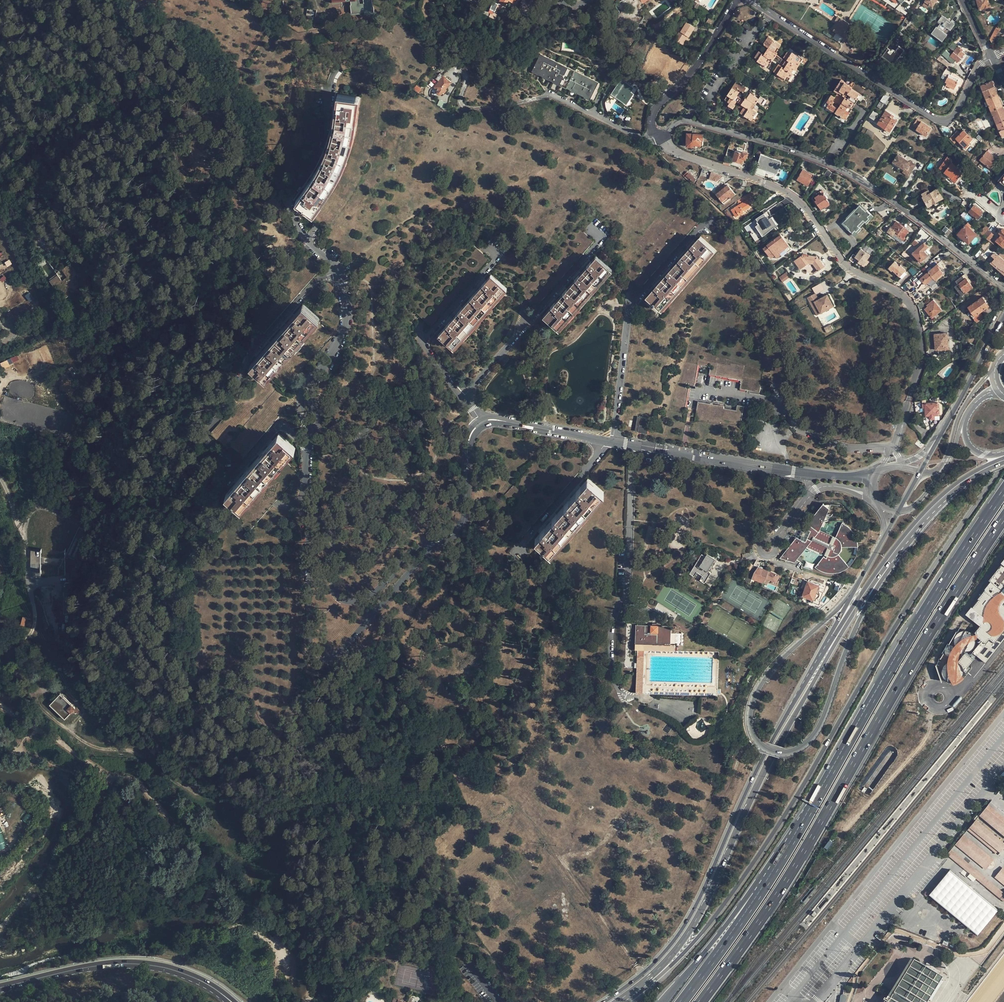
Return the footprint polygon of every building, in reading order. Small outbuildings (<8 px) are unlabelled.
[(351,3),(349,4),(350,13),(364,12),(365,14),(374,12),(373,6),(372,6),(371,0),(350,0),(351,3)] [(511,0),(499,0),(497,3),(492,0),(488,7),(496,11),(498,8),(500,9),(502,4),(504,5),(508,0),(510,1),(511,0)] [(527,1),(525,4),(535,9),(540,0),(526,0),(527,1)] [(985,10),(990,8),(990,7),(991,7),(990,3),(989,3),(988,0),(977,0),(980,9),(984,8),(985,10)] [(912,6),(907,3),(904,8),(909,11),(912,6)] [(895,9),(905,15),(906,13),(901,10),(901,11),(900,10),(900,9),(901,5),(900,4),(895,9)] [(951,22),(942,16),(938,21),(941,23),(938,28),(936,27),(931,34),(942,41),(947,35),(942,31),(947,27),(950,30),(955,23),(952,21),(951,22)] [(834,31),(837,33),(844,37),(846,38),(849,34),(851,30),(848,29),(851,24),(842,19),(834,31)] [(682,44),(685,39),(690,32),(693,26),(686,22),(683,27),(680,31),(678,30),(674,38),(682,44)] [(990,39),(992,44),(995,38),(997,35),(1002,27),(999,25),(998,25),(996,28),(995,27),(989,39),(990,39)] [(900,41),(905,35),(898,30),(893,36),(900,41)] [(833,39),(840,43),(844,37),(837,33),(833,39)] [(764,44),(766,46),(769,47),(776,52),(780,45),(768,37),(764,44)] [(953,42),(949,47),(952,50),(952,49),(954,50),(947,59),(953,64),(955,61),(958,62),(965,54),(959,49),(960,48),(953,42)] [(896,60),(903,50),(904,50),(898,45),(894,50),(892,50),(891,51),(888,48),(882,56),(893,64),(896,60)] [(767,50),(765,49),(762,53),(764,54),(764,55),(772,60),(773,60),(774,59),(780,63),(783,59),(777,55),(778,53),(776,52),(769,47),(767,50)] [(906,52),(903,50),(896,60),(898,62),(906,52)] [(768,67),(772,60),(764,55),(764,54),(762,53),(759,51),(755,57),(758,59),(757,61),(768,67)] [(784,57),(789,61),(798,66),(802,59),(792,52),(791,54),(787,52),(784,57)] [(547,58),(543,56),(541,60),(538,58),(533,69),(540,72),(542,69),(545,71),(543,74),(550,77),(552,74),(555,76),(553,81),(560,85),(561,83),(566,72),(563,71),(565,66),(561,64),(560,65),(550,60),(548,63),(545,62),(547,58)] [(786,66),(784,68),(793,73),(798,66),(789,61),(788,62),(786,61),(783,64),(786,66)] [(788,81),(793,73),(784,68),(779,64),(774,72),(788,81)] [(947,83),(946,86),(954,89),(959,80),(951,76),(953,71),(947,67),(942,74),(945,75),(942,81),(947,83)] [(575,71),(571,69),(569,74),(566,72),(561,83),(568,86),(569,83),(573,84),(571,88),(579,91),(580,88),(583,90),(581,95),(585,97),(585,96),(591,99),(596,89),(594,88),(597,83),(593,81),(593,80),(589,78),(587,82),(584,81),(586,77),(578,73),(576,77),(573,76),(575,71)] [(626,94),(630,96),(635,88),(620,79),(622,76),(617,73),(612,81),(617,85),(611,94),(622,101),(626,94)] [(442,94),(451,82),(442,76),(433,87),(436,89),(436,94),(438,95),(442,94)] [(846,90),(848,91),(849,92),(851,89),(852,87),(845,82),(844,82),(841,79),(834,90),(838,93),(839,91),(844,94),(846,90)] [(737,80),(732,87),(739,92),(740,90),(744,92),(747,87),(737,80)] [(981,86),(986,99),(997,94),(992,81),(981,86)] [(737,95),(739,92),(732,87),(724,99),(730,103),(728,105),(733,108),(737,101),(734,99),(737,95)] [(861,95),(851,89),(849,92),(848,91),(847,93),(848,94),(846,97),(853,102),(854,103),(855,104),(861,95)] [(750,93),(747,97),(756,103),(757,101),(762,104),(765,99),(761,96),(759,98),(750,93)] [(889,97),(885,94),(880,101),(881,101),(877,106),(880,108),(884,102),(885,103),(889,97)] [(991,111),(1002,106),(997,94),(986,99),(991,111)] [(756,104),(756,103),(747,97),(746,97),(744,100),(737,95),(734,99),(737,101),(745,106),(749,109),(750,107),(754,103),(756,104)] [(824,106),(835,113),(838,109),(832,105),(834,102),(833,101),(835,97),(831,95),(824,106)] [(339,170),(344,156),(348,145),(351,135),(354,120),(357,98),(338,96),(336,111),(334,127),(331,137),(328,145),(324,156),(317,169),(311,180),(297,201),(312,211),(322,198),(329,188),(335,177),(339,170)] [(845,96),(844,97),(845,97),(842,102),(850,108),(854,103),(853,102),(846,97),(845,96)] [(852,109),(850,108),(842,102),(838,109),(835,113),(845,119),(852,109)] [(757,112),(752,108),(750,107),(749,109),(745,106),(740,113),(751,120),(757,112)] [(1003,120),(1003,110),(1002,106),(991,111),(997,124),(1003,120)] [(897,121),(893,118),(890,116),(891,115),(886,111),(877,124),(890,131),(897,121)] [(912,126),(916,128),(915,130),(925,137),(932,128),(917,118),(912,126)] [(863,128),(861,133),(870,137),(873,131),(863,128)] [(965,148),(969,144),(968,143),(969,141),(972,138),(964,130),(960,134),(957,131),(950,138),(954,143),(957,140),(965,148)] [(702,134),(688,134),(687,145),(693,145),(694,144),(702,144),(702,134)] [(743,153),(736,151),(733,160),(742,163),(744,159),(746,159),(748,153),(743,152),(743,153)] [(996,158),(987,151),(980,160),(990,168),(994,163),(993,162),(996,158)] [(780,161),(762,155),(758,167),(777,173),(780,161)] [(914,166),(909,162),(908,162),(897,155),(892,163),(903,170),(904,169),(910,173),(914,166)] [(959,156),(956,159),(958,163),(963,167),(967,162),(959,156)] [(956,182),(963,173),(963,172),(951,163),(952,162),(946,157),(939,167),(944,171),(944,172),(951,178),(956,182)] [(733,178),(702,169),(700,175),(726,183),(733,178)] [(812,175),(806,171),(803,170),(797,180),(808,186),(812,178),(810,177),(812,175)] [(831,173),(827,170),(823,176),(826,179),(831,173)] [(683,176),(692,184),(696,180),(687,172),(683,176)] [(722,201),(734,192),(732,189),(728,184),(716,194),(722,201)] [(928,207),(934,203),(938,201),(944,198),(938,188),(923,197),(928,207)] [(723,203),(735,194),(734,192),(722,201),(723,203)] [(819,194),(815,197),(817,199),(815,200),(821,208),(825,206),(826,206),(829,204),(829,202),(827,199),(828,198),(824,193),(820,195),(819,194)] [(749,201),(747,198),(743,200),(742,200),(739,202),(741,203),(731,209),(736,216),(743,212),(742,210),(751,205),(749,201)] [(860,205),(851,214),(860,222),(863,219),(865,221),(869,217),(868,216),(870,213),(867,210),(866,211),(860,205)] [(977,218),(983,212),(974,205),(969,211),(977,218)] [(756,219),(760,216),(758,213),(751,217),(755,223),(758,222),(756,219)] [(771,224),(764,213),(760,216),(756,219),(758,222),(763,229),(766,227),(767,227),(771,224)] [(858,225),(860,222),(851,214),(843,222),(849,228),(848,229),(852,232),(854,230),(856,231),(860,227),(858,225)] [(909,230),(895,221),(891,228),(890,227),(887,231),(893,235),(894,234),(903,241),(905,238),(904,237),(909,230)] [(971,225),(967,222),(957,234),(969,243),(977,234),(969,227),(971,225)] [(883,232),(878,228),(872,234),(877,238),(883,232)] [(952,232),(948,228),(944,234),(943,234),(948,238),(952,232)] [(984,233),(983,235),(987,239),(992,232),(988,229),(984,233)] [(995,235),(992,232),(987,239),(990,241),(993,238),(995,235)] [(784,248),(789,245),(781,235),(767,245),(767,246),(764,248),(771,258),(775,255),(777,257),(781,255),(779,253),(785,249),(784,248)] [(713,250),(700,238),(650,297),(662,308),(713,250)] [(924,243),(912,253),(920,262),(927,255),(923,250),(927,246),(924,243)] [(857,262),(863,266),(867,260),(871,254),(861,247),(855,255),(853,253),(849,259),(853,262),(855,259),(858,261),(857,262)] [(1003,267),(1003,260),(996,254),(995,254),(993,254),(992,254),(991,255),(994,258),(991,262),(999,268),(998,270),(999,271),(1000,269),(1002,270),(1003,267)] [(817,257),(808,255),(808,256),(803,255),(795,261),(800,268),(808,263),(813,263),(818,270),(824,266),(817,257)] [(608,269),(595,258),(544,315),(557,326),(608,269)] [(888,267),(891,271),(893,269),(895,273),(899,276),(900,276),(902,278),(907,273),(905,270),(906,270),(900,265),(899,266),(894,261),(888,267)] [(933,278),(934,279),(935,279),(943,272),(939,267),(940,266),(937,263),(931,269),(930,267),(923,272),(925,274),(920,278),(925,285),(927,283),(933,278)] [(70,265),(61,271),(66,279),(62,282),(57,275),(49,280),(50,282),(49,282),(53,288),(54,287),(60,295),(61,294),(65,299),(77,291),(76,290),(84,284),(81,281),(78,284),(73,278),(77,275),(70,265)] [(786,272),(779,277),(782,281),(789,276),(786,272)] [(944,274),(943,272),(935,279),(936,281),(944,274)] [(965,273),(955,280),(957,283),(955,286),(961,295),(964,292),(965,293),(973,287),(970,283),(971,282),(965,273)] [(503,287),(491,276),(439,335),(452,346),(503,287)] [(812,288),(815,294),(824,289),(821,283),(812,288)] [(910,295),(914,300),(920,296),(916,290),(910,295)] [(28,302),(33,299),(30,292),(25,295),(28,302)] [(815,294),(808,298),(816,315),(820,312),(814,302),(818,300),(815,294)] [(818,300),(814,302),(820,312),(832,306),(826,295),(818,300)] [(971,310),(975,316),(978,313),(981,311),(984,316),(991,311),(988,307),(988,305),(982,297),(968,307),(971,310)] [(926,301),(924,299),(917,305),(919,310),(924,307),(923,305),(925,304),(924,302),(926,301)] [(933,300),(927,305),(928,306),(925,308),(932,317),(941,310),(933,300)] [(303,306),(252,364),(265,376),(307,328),(316,318),(303,306)] [(975,316),(972,317),(976,322),(983,317),(981,314),(979,315),(978,313),(975,316)] [(933,334),(935,351),(949,350),(947,333),(933,334)] [(7,360),(0,363),(1,366),(2,369),(9,366),(7,360)] [(731,366),(711,363),(710,368),(709,374),(729,378),(730,375),(742,378),(742,376),(744,365),(731,363),(731,366)] [(694,385),(698,366),(686,364),(683,382),(677,381),(673,406),(685,408),(688,389),(685,388),(686,384),(694,385)] [(742,378),(742,380),(740,389),(760,392),(762,380),(742,376),(742,378)] [(926,415),(929,415),(935,415),(938,415),(938,413),(939,413),(939,409),(938,409),(938,407),(939,406),(939,403),(938,403),(938,402),(925,403),(924,401),(922,401),(922,403),(922,408),(925,408),(926,415)] [(723,412),(723,408),(724,406),(698,402),(695,419),(741,427),(744,407),(737,406),(736,410),(735,414),(723,412)] [(635,431),(639,432),(639,429),(646,430),(648,419),(637,418),(635,431)] [(241,505),(292,447),(278,435),(227,493),(241,505)] [(600,492),(587,480),(536,538),(549,549),(600,492)] [(813,536),(818,530),(827,508),(822,504),(821,503),(802,527),(803,529),(802,532),(803,532),(802,536),(800,536),(798,539),(794,538),(779,558),(783,560),(785,558),(789,561),(793,562),(805,547),(806,545),(817,550),(818,552),(826,555),(825,557),(822,556),(814,567),(817,568),(821,570),(825,571),(828,572),(831,572),(834,571),(840,570),(841,567),(845,568),(847,566),(838,553),(839,552),(840,549),(840,545),(856,545),(856,542),(855,539),(852,538),(854,536),(853,532),(850,529),(848,527),(847,528),(844,529),(844,524),(840,522),(834,536),(831,535),(828,542),(813,536)] [(831,535),(818,530),(813,536),(828,542),(831,535)] [(40,550),(30,550),(30,568),(35,568),(35,573),(41,573),(40,550)] [(711,573),(709,572),(707,571),(715,558),(708,555),(706,557),(702,555),(690,573),(694,576),(697,572),(703,576),(707,579),(711,573)] [(717,560),(715,558),(707,571),(709,572),(717,560)] [(964,613),(980,625),(975,631),(977,635),(982,640),(969,653),(965,651),(959,660),(968,667),(977,656),(985,662),(1003,637),(1003,558),(964,613)] [(759,570),(762,563),(755,561),(752,568),(753,569),(753,570),(756,571),(757,570),(759,570)] [(820,594),(820,592),(817,591),(819,585),(804,579),(801,587),(806,589),(803,595),(816,600),(817,598),(819,596),(820,594)] [(635,638),(635,643),(671,644),(671,628),(660,627),(660,625),(648,625),(648,627),(638,627),(637,638),(635,638)] [(644,649),(644,694),(719,696),(720,651),(678,650),(644,649)] [(60,695),(50,704),(65,718),(74,708),(60,695)] [(698,697),(697,713),(710,714),(711,707),(715,707),(716,698),(698,697)] [(702,719),(686,728),(692,740),(709,731),(702,719)] [(147,749),(155,756),(160,751),(152,744),(147,749)] [(482,755),(474,744),(468,750),(476,760),(482,755)] [(474,771),(467,779),(474,785),(481,776),(474,771)] [(193,778),(188,783),(195,789),(200,783),(193,778)] [(1003,832),(1003,820),(987,806),(981,813),(1003,832)] [(999,853),(1003,847),(1003,845),(975,821),(969,828),(999,853)] [(956,843),(987,868),(993,861),(962,835),(956,843)] [(829,840),(824,847),(827,850),(833,842),(829,840)] [(947,854),(1003,901),(1003,895),(950,850),(947,854)] [(1003,882),(1003,870),(1002,868),(996,875),(1003,882)] [(998,909),(949,870),(930,894),(978,934),(998,909)] [(936,976),(924,969),(912,962),(888,1001),(921,1001),(936,976)] [(925,966),(924,969),(936,976),(938,974),(925,966)] [(936,976),(921,1001),(927,1001),(941,979),(936,976)]
